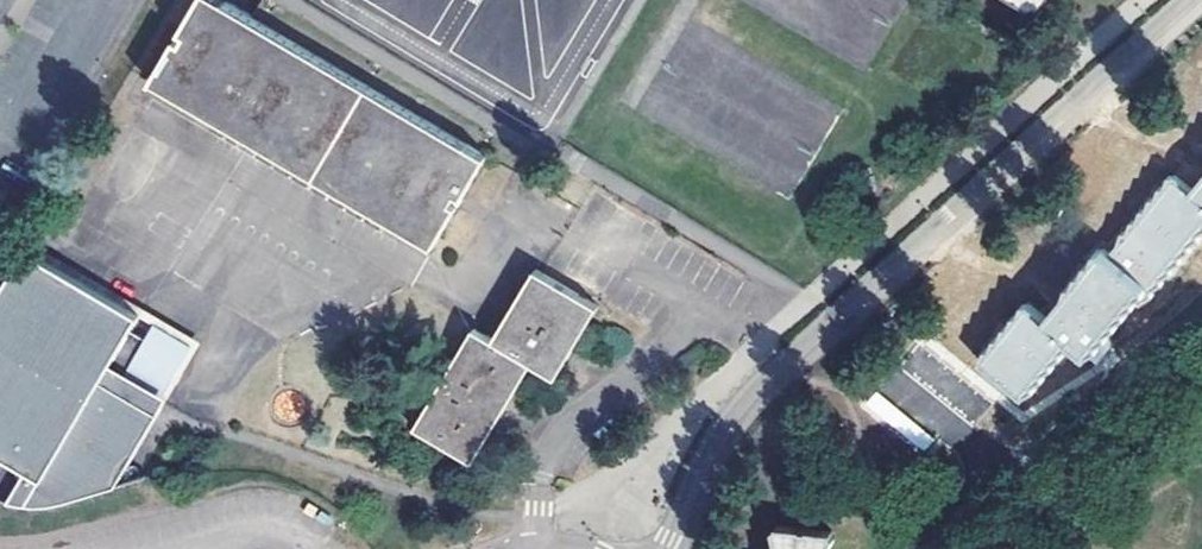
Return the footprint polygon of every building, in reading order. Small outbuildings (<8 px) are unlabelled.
[(496,165),(222,0),(206,0),(156,84),(259,146),(256,153),(382,228),(385,222),(442,256),(496,165)] [(1044,13),(1051,0),(1022,0),(1044,13)] [(1065,294),(1062,298),(1059,302),(1047,317),(1030,302),(1024,302),(1020,313),(1015,313),(1011,325),(1005,325),(1002,336),(996,336),(992,347),(987,347),(983,357),(981,360),(1024,397),(1025,395),(1037,389),(1036,384),(1047,378),(1046,373),(1056,366),(1055,361),(1065,355),(1064,350),(1075,343),(1089,355),(1098,363),(1104,355),(1113,344),(1111,335),(1113,335),(1112,329),(1122,323),(1122,317),(1131,312),(1131,306),(1139,301),(1142,303),(1144,300),(1155,294),(1154,289),(1165,283),(1164,277),(1175,272),(1173,266),(1184,260),(1183,255),(1193,249),(1192,244),(1201,239),(1201,235),(1201,233),(1201,232),(1201,177),(1194,186),(1177,172),(1176,173),(1171,173),(1167,184),(1161,184),(1157,196),(1152,196),(1148,207),(1143,207),(1139,218),(1133,218),(1129,229),(1124,229),(1118,244),(1113,251),(1106,245),(1105,247),(1099,247),(1095,258),(1090,258),(1086,269),(1080,269),(1077,281),(1071,281),(1067,293),(1065,294)] [(26,473),(9,499),(48,504),(65,500),(91,491),(118,482),(122,480),(168,404),(171,398),(199,351),(155,326),(127,375),(113,367),(140,319),(60,274),(27,255),(0,301),(0,458),(26,473)] [(475,333),(415,431),(436,444),(468,464),(529,366),(552,380),(567,356),(597,307),(595,305),(543,274),(537,270),(491,343),(475,333)] [(879,390),(867,402),(927,449),(937,437),(879,390)] [(831,548),(837,537),(833,534),(833,532),(778,525),(778,528),(774,530),(777,541),(772,544),(773,548),(833,548),(831,548)]
